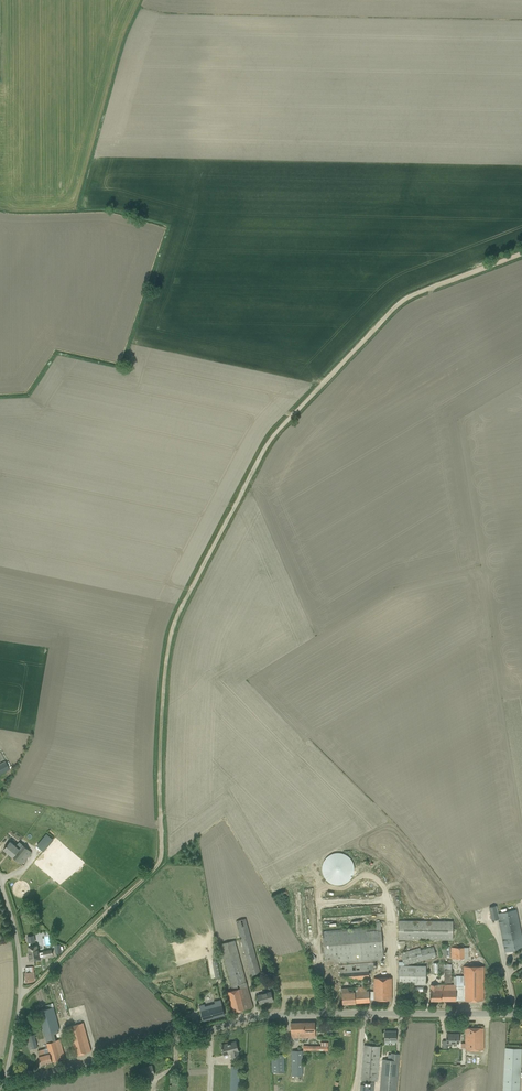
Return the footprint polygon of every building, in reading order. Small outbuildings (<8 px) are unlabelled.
[(15,766),(11,758),(0,764),(0,774),(15,766)] [(42,851),(52,840),(46,834),(35,845),(42,851)] [(11,840),(7,845),(3,849),(21,864),(32,852),(19,842),(16,845),(11,840)] [(348,882),(353,871),(353,869),(350,857),(341,853),(338,853),(326,856),(322,866),(321,868),(325,879),(336,884),(338,885),(348,882)] [(489,907),(491,920),(498,919),(505,952),(506,952),(506,954),(513,952),(513,951),(513,950),(521,949),(521,936),(516,910),(497,913),(495,906),(489,907)] [(236,921),(248,965),(250,972),(251,975),(260,973),(245,918),(236,921)] [(452,939),(453,921),(398,920),(398,939),(452,939)] [(374,961),(380,960),(383,960),(380,922),(375,922),(375,927),(322,931),(325,965),(339,964),(374,961)] [(235,940),(220,944),(232,990),(225,992),(231,1013),(253,1007),(235,940)] [(55,945),(55,948),(56,953),(61,952),(61,950),(63,949),(62,946),(60,946),(60,944),(58,944),(55,945)] [(40,959),(38,951),(37,946),(28,947),(29,956),(29,961),(40,959)] [(426,959),(436,956),(433,946),(420,949),(420,947),(400,953),(403,963),(398,963),(398,966),(398,984),(425,984),(425,978),(425,965),(405,965),(420,961),(426,959)] [(464,947),(451,947),(451,958),(464,959),(464,947)] [(374,962),(341,965),(339,965),(340,980),(369,978),(369,969),(374,969),(374,964),(381,964),(380,960),(374,961),(374,962)] [(431,984),(430,1000),(483,1000),(484,997),(484,966),(463,966),(463,975),(455,975),(455,984),(431,984)] [(32,972),(25,972),(26,982),(33,982),(35,980),(34,970),(32,971),(32,972)] [(341,989),(342,998),(342,1004),(355,1003),(370,1002),(370,1000),(391,1000),(392,978),(374,978),(374,992),(369,992),(369,991),(368,991),(368,989),(366,989),(366,986),(356,987),(356,988),(352,988),(347,988),(341,989)] [(259,999),(258,1000),(259,1000),(260,1003),(268,1001),(268,1002),(273,1001),(271,992),(258,995),(259,999)] [(205,1004),(199,1005),(199,1007),(203,1020),(213,1017),(224,1014),(223,1009),(221,1001),(220,1000),(214,1001),(215,1003),(205,1006),(205,1004)] [(56,1040),(54,1035),(58,1034),(57,1029),(59,1029),(55,1012),(53,1007),(38,1011),(48,1048),(44,1049),(38,1051),(41,1064),(52,1062),(52,1061),(65,1058),(64,1052),(60,1039),(56,1040)] [(315,1022),(291,1022),(291,1037),(315,1037),(315,1022)] [(66,1028),(72,1050),(73,1056),(91,1051),(83,1023),(66,1028)] [(483,1050),(483,1033),(483,1028),(465,1028),(465,1033),(465,1043),(465,1048),(465,1050),(483,1050)] [(396,1030),(384,1030),(384,1042),(396,1042),(396,1030)] [(35,1034),(26,1036),(28,1049),(37,1047),(35,1034)] [(442,1040),(442,1046),(442,1047),(447,1047),(447,1043),(459,1043),(459,1034),(454,1034),(454,1035),(446,1035),(446,1040),(442,1040)] [(18,1039),(19,1042),(17,1042),(21,1055),(29,1053),(26,1040),(21,1041),(20,1038),(18,1039)] [(238,1051),(235,1041),(231,1042),(232,1044),(222,1046),(221,1045),(224,1055),(231,1053),(232,1055),(231,1055),(232,1059),(239,1058),(237,1051),(238,1051)] [(320,1042),(320,1046),(303,1045),(303,1050),(328,1050),(328,1042),(320,1042)] [(361,1080),(371,1081),(370,1085),(360,1084),(360,1090),(373,1090),(374,1081),(377,1082),(379,1052),(380,1046),(364,1045),(361,1080)] [(503,1090),(519,1090),(521,1056),(521,1051),(521,1050),(521,1048),(505,1047),(503,1090)] [(291,1050),(291,1056),(292,1076),(302,1076),(302,1050),(291,1050)] [(380,1090),(396,1090),(399,1054),(391,1053),(390,1060),(382,1059),(380,1090)] [(271,1054),(271,1060),(272,1072),(284,1072),(284,1054),(271,1054)] [(139,1069),(141,1074),(142,1077),(154,1074),(152,1065),(147,1066),(147,1067),(144,1068),(144,1067),(139,1069)] [(240,1065),(231,1065),(230,1090),(239,1090),(239,1071),(240,1065)]
